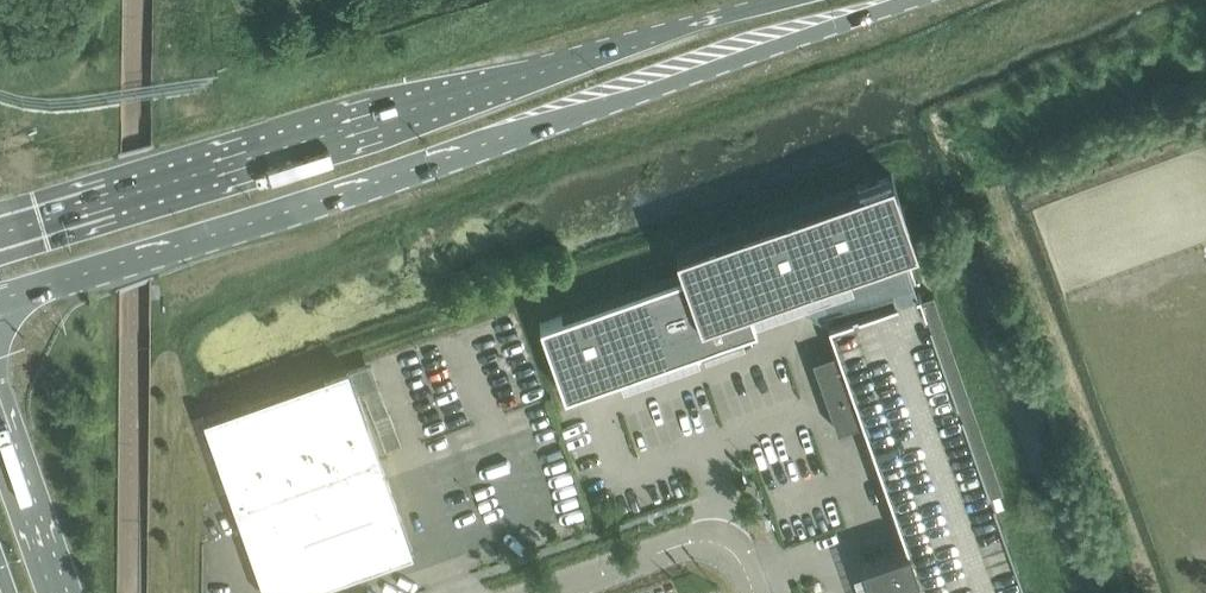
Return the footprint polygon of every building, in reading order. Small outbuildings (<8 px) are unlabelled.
[(540,322),(565,393),(621,373),(699,345),(701,349),(745,334),(744,330),(757,325),(749,303),(817,279),(832,321),(829,322),(839,350),(815,358),(815,357),(813,357),(838,430),(840,430),(840,429),(864,420),(908,546),(863,562),(874,592),(1027,592),(992,494),(1004,490),(934,293),(923,297),(920,289),(917,291),(903,249),(917,244),(893,173),(857,186),(677,250),(685,272),(563,315),(563,314),(540,322)] [(244,531),(266,592),(292,592),(413,550),(348,366),(203,418),(244,531)]
